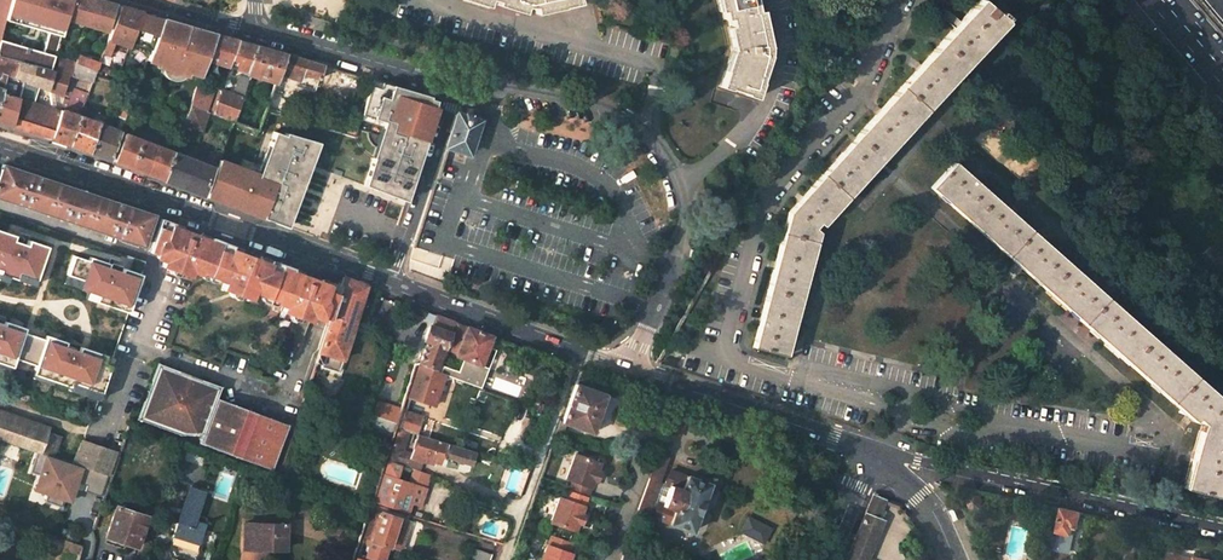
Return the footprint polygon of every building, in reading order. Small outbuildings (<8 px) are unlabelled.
[(9,0),(0,0),(0,35),(4,19),(6,14),(9,0)] [(6,14),(40,24),(39,29),(47,32),(41,52),(55,56),(65,21),(72,0),(9,0),(6,14)] [(65,21),(86,27),(93,0),(72,0),(65,21)] [(105,33),(114,5),(97,0),(93,0),(86,27),(105,33)] [(579,4),(578,0),(491,0),(498,2),(496,5),(523,14),(526,7),(534,7),(535,14),(563,8),(563,7),(579,4)] [(755,99),(761,83),(759,82),(768,56),(769,47),(761,10),(757,11),(754,0),(716,0),(719,12),(722,11),(724,20),(729,19),(730,26),(727,27),(731,50),(724,70),(726,71),(720,87),(729,91),(730,89),(746,94),(745,96),(755,99)] [(751,348),(783,357),(819,229),(1020,11),(1008,0),(983,0),(790,211),(751,348)] [(130,10),(120,7),(101,57),(108,60),(114,46),(148,59),(149,55),(160,24),(162,19),(151,16),(130,10)] [(40,24),(6,14),(4,19),(39,29),(40,24)] [(169,27),(160,24),(149,55),(160,59),(157,67),(167,71),(165,78),(175,81),(177,75),(187,78),(191,67),(202,72),(205,63),(214,40),(205,37),(207,33),(171,22),(169,27)] [(214,40),(205,63),(225,69),(234,41),(215,36),(214,40)] [(41,52),(0,40),(0,57),(10,59),(19,62),(51,72),(55,56),(41,52)] [(225,69),(247,75),(255,48),(234,41),(225,69)] [(247,75),(276,83),(286,57),(255,48),(247,75)] [(93,79),(100,60),(78,54),(75,66),(71,79),(91,85),(93,79)] [(0,57),(0,72),(1,73),(0,77),(0,94),(5,77),(10,59),(0,57)] [(101,82),(108,60),(101,57),(100,60),(93,79),(101,82)] [(298,88),(312,92),(315,83),(317,83),(326,79),(329,69),(301,61),(286,57),(276,83),(265,113),(279,117),(281,113),(277,112),(288,80),(299,83),(298,88)] [(5,77),(14,80),(19,62),(10,59),(5,77)] [(75,66),(58,60),(54,73),(67,77),(71,79),(75,66)] [(33,86),(61,95),(67,77),(54,73),(51,72),(19,62),(14,80),(25,83),(33,86)] [(395,89),(372,82),(360,122),(382,129),(364,187),(405,202),(437,107),(432,100),(395,89)] [(28,103),(33,86),(25,83),(20,100),(28,103)] [(79,119),(87,95),(74,91),(70,102),(66,102),(61,112),(79,119)] [(125,91),(115,120),(126,121),(128,116),(131,106),(134,98),(135,94),(125,91)] [(203,114),(210,96),(195,91),(189,110),(203,114)] [(242,100),(220,93),(213,117),(230,123),(234,124),(242,100)] [(0,94),(0,125),(11,129),(20,100),(0,94)] [(131,106),(138,109),(141,101),(134,98),(131,106)] [(28,103),(20,100),(11,129),(40,138),(42,136),(51,140),(60,114),(28,103)] [(182,127),(199,132),(205,115),(203,114),(189,110),(182,127)] [(464,113),(466,119),(456,116),(445,147),(469,156),(479,126),(480,123),(471,120),(475,117),(474,111),(471,110),(469,110),(464,113)] [(79,119),(61,112),(60,114),(51,140),(51,141),(60,144),(69,147),(69,146),(79,119)] [(126,121),(121,135),(124,136),(126,136),(133,118),(128,116),(126,121)] [(121,135),(79,119),(69,146),(89,154),(111,163),(121,135)] [(220,162),(206,199),(234,209),(286,229),(310,167),(318,144),(286,132),(284,135),(274,132),(258,176),(220,162)] [(173,154),(126,136),(124,136),(114,163),(144,175),(162,182),(173,154)] [(211,152),(208,163),(216,165),(220,152),(215,151),(214,154),(211,152)] [(202,197),(212,169),(173,154),(162,182),(165,183),(187,192),(202,197)] [(929,189),(1193,426),(1196,423),(1202,428),(1200,429),(1183,492),(1218,501),(1222,482),(1222,406),(954,162),(929,189)] [(149,250),(158,223),(152,221),(153,219),(26,176),(4,168),(0,179),(0,199),(149,250)] [(158,223),(149,250),(167,256),(171,251),(177,235),(179,230),(158,223)] [(198,237),(179,230),(177,235),(196,241),(198,237)] [(0,234),(0,262),(29,274),(39,249),(0,234)] [(259,265),(237,258),(240,249),(199,235),(198,237),(196,241),(177,235),(171,251),(167,256),(162,269),(171,271),(172,275),(179,278),(182,276),(190,279),(193,273),(199,276),(204,273),(217,278),(219,282),(225,284),(223,291),(230,293),(233,299),(238,301),(243,299),(251,302),(254,295),(259,297),(264,295),(277,300),(279,304),(286,307),(283,314),(291,316),(293,321),(298,324),(303,321),(312,324),(317,312),(315,302),(321,289),(299,280),(302,273),(262,258),(259,265)] [(262,258),(240,249),(237,258),(259,265),(262,258)] [(125,266),(119,265),(105,304),(127,313),(144,265),(127,259),(125,266)] [(108,284),(48,260),(41,277),(101,301),(108,284)] [(302,273),(299,280),(321,289),(324,281),(321,280),(313,278),(302,273)] [(319,367),(336,373),(366,290),(367,288),(364,287),(344,278),(315,364),(319,365),(319,367)] [(315,302),(317,312),(329,316),(339,287),(324,281),(321,289),(315,302)] [(419,363),(436,370),(449,333),(447,333),(452,322),(435,316),(431,326),(427,328),(423,340),(425,343),(419,363)] [(18,326),(0,321),(0,358),(10,361),(18,326)] [(456,324),(446,352),(455,354),(464,327),(456,324)] [(464,327),(454,356),(479,365),(490,337),(464,327)] [(683,341),(674,339),(670,352),(679,354),(683,341)] [(78,349),(77,355),(37,346),(30,374),(84,386),(92,353),(78,349)] [(177,435),(201,434),(198,443),(270,469),(287,423),(215,397),(220,385),(196,377),(189,381),(181,377),(177,370),(157,362),(135,419),(177,435)] [(443,376),(418,368),(407,398),(434,407),(443,376)] [(576,385),(562,424),(592,435),(606,396),(576,385)] [(401,410),(380,403),(370,433),(392,440),(401,410)] [(404,412),(401,423),(417,429),(421,417),(404,412)] [(62,439),(0,416),(0,440),(56,459),(62,439)] [(117,452),(127,455),(132,442),(136,443),(140,431),(126,425),(117,452)] [(395,464),(406,431),(402,430),(398,428),(387,461),(395,464)] [(476,453),(417,435),(410,457),(427,462),(428,457),(441,462),(442,456),(472,465),(476,453)] [(106,476),(107,476),(115,452),(84,441),(75,465),(80,467),(106,476)] [(378,452),(387,454),(389,449),(380,446),(378,452)] [(601,465),(576,456),(567,481),(572,482),(569,492),(589,499),(601,465)] [(668,525),(691,532),(709,485),(687,476),(687,478),(671,472),(665,487),(669,488),(663,506),(652,502),(667,459),(657,456),(638,510),(654,515),(653,518),(669,523),(668,525)] [(78,472),(35,458),(30,472),(39,475),(36,484),(49,488),(47,494),(44,502),(60,507),(65,491),(71,493),(75,482),(85,486),(83,492),(98,497),(106,476),(80,467),(78,472)] [(387,461),(374,500),(407,511),(416,485),(395,478),(399,465),(395,464),(387,461)] [(49,488),(36,484),(33,490),(47,494),(49,488)] [(208,522),(196,518),(205,491),(190,486),(172,536),(200,545),(208,522)] [(560,500),(551,524),(565,529),(574,531),(577,532),(589,499),(569,492),(566,501),(560,500)] [(879,537),(881,538),(887,522),(879,519),(887,500),(874,495),(847,559),(869,559),(879,537)] [(980,498),(975,499),(972,503),(973,509),(978,511),(983,510),(986,506),(984,501),(980,498)] [(135,546),(145,516),(115,505),(105,536),(135,546)] [(1064,509),(1060,532),(1074,535),(1075,529),(1079,529),(1083,513),(1064,509)] [(380,513),(371,542),(377,544),(388,548),(397,519),(380,513)] [(761,546),(768,533),(747,521),(740,534),(761,546)] [(286,549),(287,523),(246,522),(245,548),(286,549)] [(561,539),(570,543),(574,531),(565,529),(561,539)] [(172,536),(171,540),(176,554),(192,559),(199,559),(203,546),(200,545),(172,536)] [(543,559),(573,559),(575,554),(571,553),(575,544),(570,543),(561,539),(556,538),(553,547),(549,545),(543,559)] [(61,542),(63,554),(71,557),(74,546),(61,542)] [(388,548),(377,544),(371,542),(365,559),(385,559),(388,548)] [(77,559),(80,548),(74,546),(71,557),(77,559)] [(471,559),(486,559),(488,551),(472,549),(471,559)]
